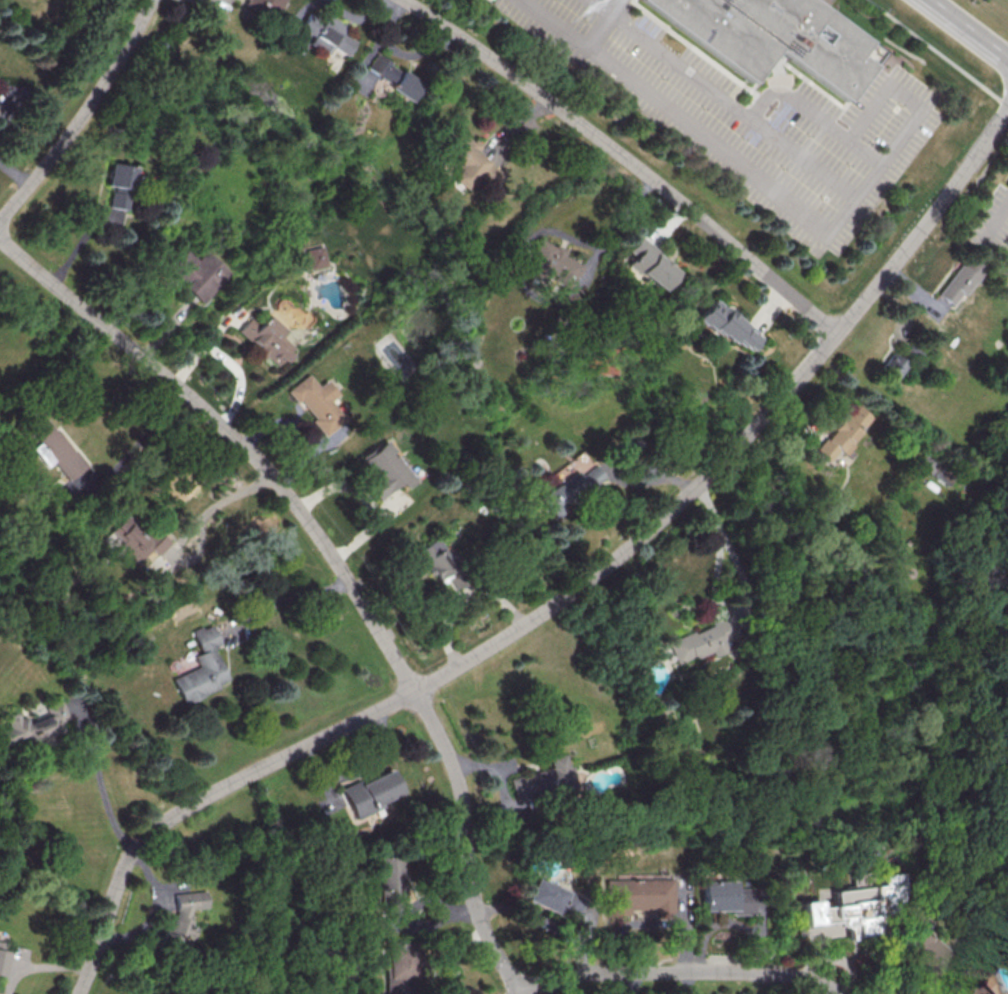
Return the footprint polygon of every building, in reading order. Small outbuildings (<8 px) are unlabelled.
[(241,8),(274,21),(283,0),(245,0),(241,8)] [(748,82),(639,0),(812,0),(880,51),(843,100),(774,48),(748,82)] [(346,55),(354,40),(339,32),(343,24),(322,13),(319,19),(307,13),(299,28),(313,36),(308,44),(325,53),(328,46),(346,55)] [(412,99),(422,83),(375,54),(365,70),(412,99)] [(470,194),(480,181),(485,186),(498,169),(476,151),(480,146),(460,130),(442,153),(459,167),(450,178),(470,194)] [(105,184),(131,189),(135,167),(109,162),(105,184)] [(127,193),(109,192),(108,207),(126,209),(127,193)] [(551,281),(567,289),(580,265),(561,255),(564,251),(539,238),(525,265),(552,278),(551,281)] [(662,290),(678,268),(637,238),(627,251),(633,255),(626,264),(662,290)] [(304,249),(308,270),(325,266),(321,245),(304,249)] [(202,302),(228,272),(202,249),(194,259),(183,250),(165,270),(202,302)] [(981,269),(960,257),(938,297),(952,304),(958,293),(965,297),(981,269)] [(760,336),(712,298),(696,318),(730,344),(734,339),(748,351),(760,336)] [(249,317),(237,331),(278,368),(293,350),(278,336),(285,329),(268,314),(258,325),(249,317)] [(878,372),(893,381),(905,363),(891,353),(878,372)] [(288,389),(311,418),(310,419),(323,436),(344,419),(329,400),(337,394),(325,379),(317,386),(307,373),(288,389)] [(828,461),(836,449),(844,455),(870,416),(849,402),(816,453),(828,461)] [(40,410),(24,423),(39,442),(32,448),(47,466),(53,461),(75,488),(93,474),(40,410)] [(415,480),(384,441),(353,466),(380,498),(400,481),(406,487),(415,480)] [(537,497),(552,517),(603,479),(592,464),(578,475),(574,470),(537,497)] [(170,542),(152,525),(143,534),(131,522),(135,518),(128,511),(109,531),(128,549),(123,555),(133,564),(149,547),(157,555),(170,542)] [(418,548),(433,579),(453,570),(437,538),(418,548)] [(668,641),(677,665),(712,651),(713,655),(739,645),(728,617),(668,641)] [(172,677),(183,703),(219,688),(217,683),(226,679),(213,648),(220,645),(211,623),(192,631),(200,652),(193,655),(197,666),(172,677)] [(60,722),(69,718),(62,700),(45,707),(48,715),(30,723),(27,716),(21,718),(17,711),(6,717),(10,727),(0,732),(0,737),(4,747),(24,738),(28,749),(65,733),(60,722)] [(507,778),(513,804),(574,788),(565,752),(546,757),(548,767),(507,778)] [(341,789),(352,816),(401,795),(390,768),(341,789)] [(376,857),(377,910),(401,909),(401,856),(376,857)] [(803,925),(846,922),(848,939),(878,937),(876,903),(900,901),(898,873),(877,874),(878,886),(831,890),(833,905),(819,906),(819,900),(801,902),(803,925)] [(521,902),(588,930),(594,915),(575,907),(579,898),(531,878),(521,902)] [(603,915),(624,915),(624,909),(653,909),(653,917),(669,917),(669,878),(602,879),(603,915)] [(701,911),(729,910),(729,915),(754,914),(754,887),(732,888),(732,880),(700,881),(701,911)] [(172,893),(175,928),(160,930),(161,947),(192,944),(191,926),(190,926),(189,909),(206,907),(204,890),(172,893)] [(915,920),(898,945),(949,979),(958,965),(949,959),(956,948),(915,920)] [(10,951),(2,950),(4,942),(0,941),(0,975),(5,975),(10,951)] [(411,944),(384,944),(384,993),(412,993),(411,944)]
